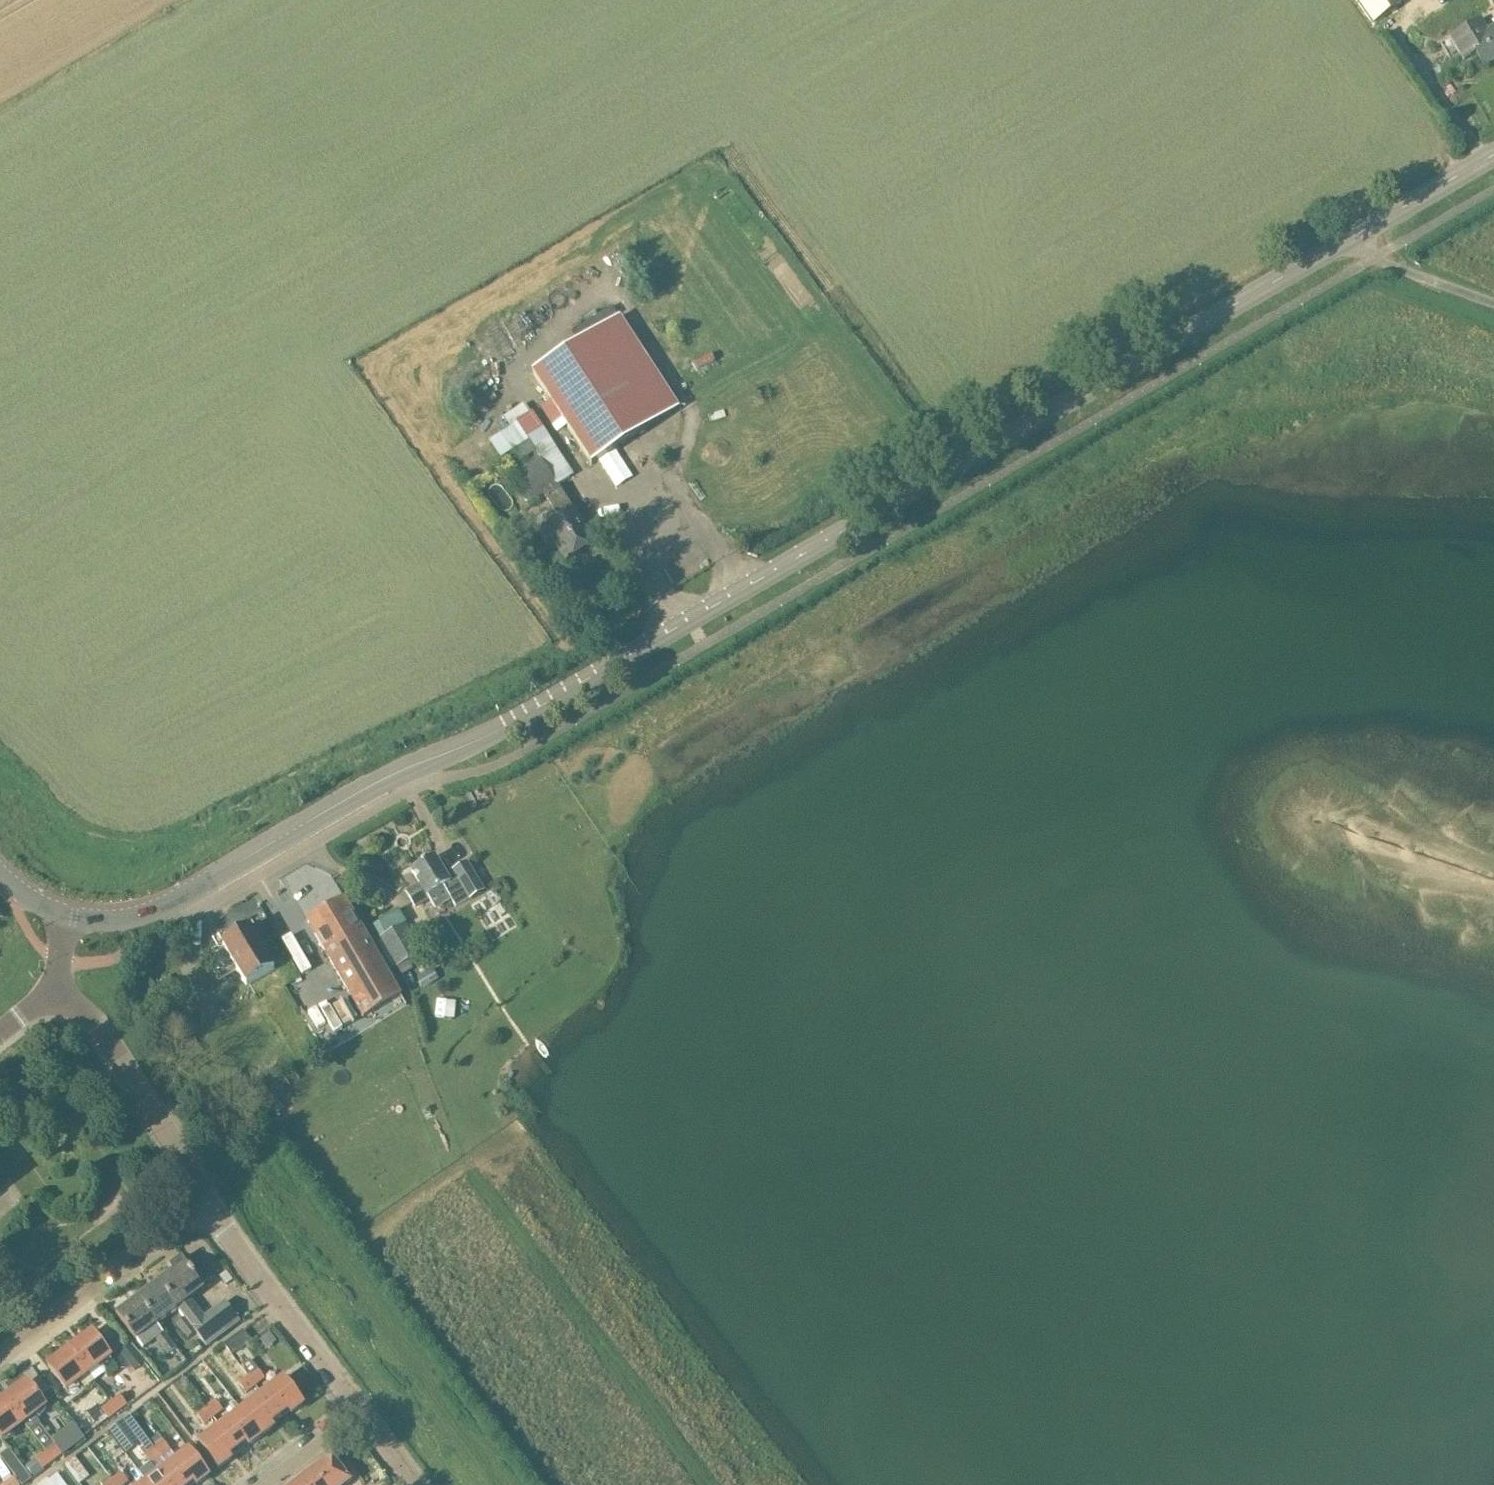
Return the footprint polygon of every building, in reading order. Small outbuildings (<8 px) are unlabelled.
[(1373,23),(1396,8),(1390,0),(1357,0),(1373,23)] [(1488,29),(1482,19),(1451,36),(1464,60),(1475,54),(1483,66),(1493,60),(1493,26),(1488,29)] [(542,409),(553,425),(561,420),(566,428),(567,427),(592,465),(678,409),(620,319),(533,375),(552,403),(542,409)] [(521,460),(536,451),(527,437),(513,446),(521,460)] [(538,456),(524,465),(513,472),(532,502),(557,485),(538,456)] [(566,561),(595,542),(560,488),(545,497),(558,518),(544,527),(566,561)] [(445,873),(434,855),(411,870),(419,883),(405,892),(415,910),(429,901),(435,910),(452,899),(449,895),(461,888),(469,901),(485,891),(468,862),(453,871),(452,869),(445,873)] [(364,1016),(402,995),(346,898),(323,911),(321,909),(309,916),(310,918),(308,920),(364,1016)] [(396,968),(423,952),(406,923),(399,911),(381,922),(387,934),(378,939),(396,968)] [(284,961),(261,923),(252,928),(250,925),(222,942),(247,986),(276,969),(274,967),(284,961)] [(336,1000),(327,1004),(340,1032),(349,1028),(336,1000)] [(157,1283),(176,1309),(178,1308),(207,1346),(241,1321),(225,1300),(205,1316),(191,1298),(204,1288),(203,1286),(213,1279),(195,1255),(186,1262),(186,1261),(157,1283)] [(156,1325),(176,1309),(157,1283),(137,1298),(156,1325)] [(136,1340),(156,1325),(137,1298),(116,1314),(136,1340)] [(188,1340),(196,1334),(184,1318),(176,1324),(188,1340)] [(253,1339),(246,1329),(226,1344),(233,1353),(242,1347),(251,1340),(253,1339)] [(89,1372),(90,1372),(111,1355),(93,1331),(71,1348),(89,1372)] [(169,1354),(177,1347),(166,1332),(157,1339),(169,1354)] [(121,1352),(128,1361),(138,1353),(131,1344),(121,1352)] [(95,1380),(90,1372),(89,1372),(71,1348),(48,1365),(67,1389),(80,1379),(85,1388),(95,1380)] [(231,1356),(223,1361),(247,1393),(256,1386),(249,1377),(248,1378),(240,1368),(231,1356)] [(250,1361),(240,1368),(248,1378),(249,1377),(258,1371),(250,1361)] [(258,1371),(249,1377),(256,1386),(265,1380),(258,1371)] [(6,1397),(24,1422),(46,1405),(41,1398),(51,1390),(41,1377),(31,1384),(28,1380),(6,1397)] [(263,1393),(280,1415),(288,1409),(291,1413),(304,1403),(284,1377),(263,1393)] [(186,1380),(175,1386),(190,1410),(200,1403),(186,1380)] [(271,1422),(280,1415),(263,1393),(242,1409),(262,1435),(274,1426),(271,1422)] [(111,1401),(119,1412),(128,1404),(120,1394),(111,1401)] [(24,1422),(6,1397),(0,1402),(0,1436),(2,1438),(24,1422)] [(149,1413),(158,1406),(152,1398),(143,1405),(149,1413)] [(110,1419),(119,1412),(111,1401),(102,1408),(99,1403),(87,1411),(95,1422),(105,1414),(110,1419)] [(217,1402),(209,1409),(215,1418),(224,1411),(217,1402)] [(215,1417),(209,1409),(208,1409),(199,1416),(205,1425),(215,1418),(215,1417)] [(249,1444),(262,1435),(242,1409),(221,1425),(238,1448),(247,1441),(249,1444)] [(30,1428),(46,1448),(55,1441),(38,1421),(30,1428)] [(238,1448),(221,1425),(199,1442),(219,1468),(232,1458),(229,1454),(238,1448)] [(164,1441),(155,1448),(161,1458),(162,1457),(171,1450),(164,1441)] [(55,1445),(47,1452),(55,1462),(63,1456),(55,1445)] [(14,1474),(22,1484),(24,1484),(32,1479),(10,1448),(0,1455),(0,1456),(14,1474)] [(161,1458),(155,1448),(146,1455),(153,1464),(161,1458)] [(184,1484),(188,1484),(194,1481),(197,1484),(210,1475),(190,1449),(169,1465),(184,1484)] [(55,1462),(47,1452),(46,1453),(37,1460),(44,1470),(54,1463),(55,1462)] [(314,1468),(327,1484),(344,1484),(351,1479),(358,1474),(347,1460),(340,1465),(332,1454),(314,1468)] [(0,1456),(0,1481),(2,1484),(14,1474),(0,1456)] [(89,1476),(76,1458),(66,1466),(79,1483),(89,1476)] [(169,1465),(148,1481),(150,1484),(184,1484),(169,1465)] [(314,1468),(296,1482),(299,1484),(327,1484),(314,1468)] [(46,1480),(50,1484),(60,1484),(63,1482),(55,1472),(46,1480)] [(113,1480),(118,1484),(125,1484),(129,1482),(122,1473),(113,1480)]
